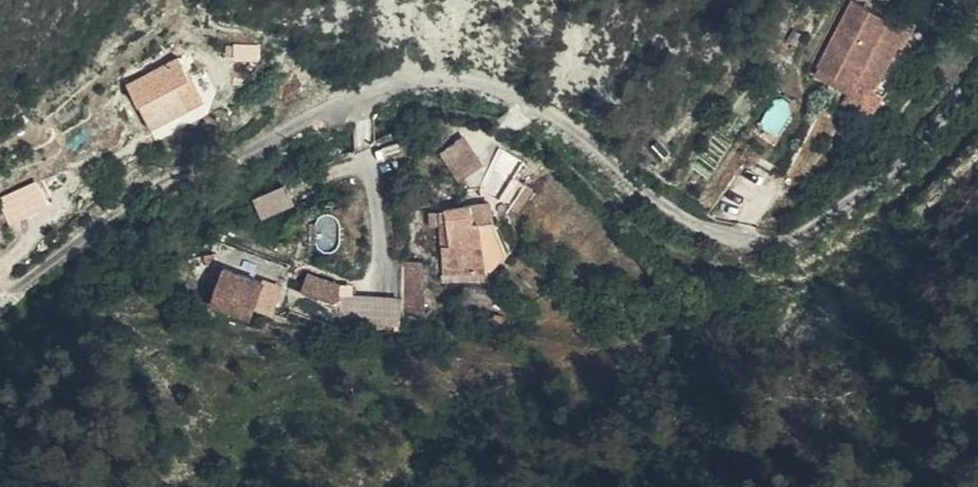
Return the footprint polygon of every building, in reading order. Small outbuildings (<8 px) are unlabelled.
[(854,38),(862,41),(874,47),(855,83),(857,84),(874,94),(897,49),(895,47),(903,29),(887,23),(887,21),(867,11),(854,38)] [(850,44),(837,37),(825,59),(839,67),(850,44)] [(874,47),(862,41),(842,80),(854,88),(857,84),(855,83),(874,47)] [(196,110),(196,113),(209,109),(207,105),(206,95),(205,82),(195,84),(194,96),(196,110)] [(190,114),(196,113),(196,110),(194,96),(195,84),(184,87),(190,114)] [(857,84),(854,88),(844,107),(863,117),(874,94),(857,84)] [(469,134),(442,147),(458,179),(485,166),(469,134)] [(556,189),(544,179),(525,200),(535,211),(556,189)] [(262,215),(296,203),(290,183),(256,195),(262,215)] [(498,222),(497,204),(466,202),(466,266),(505,266),(505,221),(498,222)] [(518,202),(497,204),(498,222),(505,221),(516,221),(518,202)] [(403,259),(404,313),(425,313),(425,259),(403,259)] [(302,290),(336,303),(344,283),(310,270),(302,290)] [(255,310),(263,291),(244,285),(237,303),(255,310)] [(403,322),(401,290),(341,296),(344,327),(403,322)]
